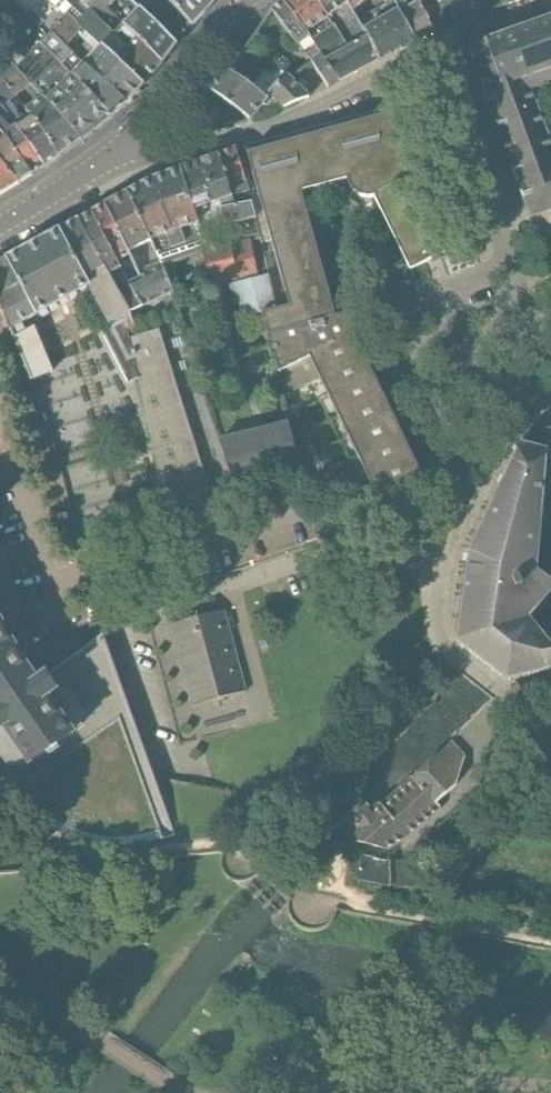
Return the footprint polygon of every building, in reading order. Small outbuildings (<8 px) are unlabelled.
[(79,23),(99,42),(112,29),(98,14),(92,9),(83,0),(48,0),(60,11),(68,18),(71,15),(79,23)] [(142,11),(130,0),(83,0),(92,9),(98,14),(106,6),(126,27),(142,11)] [(214,4),(210,0),(166,0),(193,27),(214,4)] [(322,34),(334,27),(329,20),(315,0),(286,0),(283,2),(313,41),(322,34)] [(329,20),(349,6),(346,0),(315,0),(329,20)] [(349,6),(354,13),(358,10),(370,0),(346,0),(349,6)] [(385,10),(396,4),(394,0),(379,0),(385,10)] [(435,34),(417,0),(410,0),(397,6),(402,13),(419,42),(435,34)] [(435,34),(481,16),(486,14),(481,0),(417,0),(435,34)] [(317,47),(313,41),(283,2),(272,12),(306,56),(317,47)] [(145,85),(163,63),(143,43),(133,52),(121,39),(130,30),(126,27),(106,6),(98,14),(112,29),(99,42),(110,51),(123,64),(145,85)] [(329,20),(334,27),(322,34),(313,41),(317,47),(340,83),(360,72),(380,60),(364,31),(356,16),(354,13),(349,6),(329,20)] [(70,44),(56,30),(68,18),(60,11),(44,27),(50,33),(41,42),(113,116),(128,104),(86,61),(70,44)] [(143,43),(163,63),(177,45),(142,11),(126,27),(130,30),(143,43)] [(383,22),(364,31),(380,60),(398,52),(401,50),(419,42),(402,13),(386,20),(383,22)] [(110,51),(99,42),(79,23),(71,15),(68,18),(56,30),(70,44),(86,61),(128,104),(137,93),(145,85),(123,64),(110,51)] [(469,47),(532,218),(550,211),(550,141),(534,93),(550,87),(550,18),(469,47)] [(83,141),(113,116),(41,42),(29,55),(16,67),(19,70),(32,84),(43,97),(83,141)] [(329,89),(340,83),(317,47),(306,56),(312,65),(313,64),(329,89)] [(4,81),(19,70),(16,67),(10,62),(0,71),(0,85),(4,81)] [(268,98),(270,94),(284,109),(310,98),(285,74),(269,63),(252,87),(254,88),(268,98)] [(19,70),(4,81),(18,97),(32,84),(19,70)] [(250,120),(261,107),(268,98),(254,88),(252,87),(230,71),(224,77),(209,90),(229,105),(250,120)] [(33,117),(26,122),(18,113),(19,112),(11,102),(18,97),(4,81),(0,85),(0,102),(4,108),(16,126),(46,166),(61,156),(33,117)] [(61,156),(83,141),(43,97),(27,109),(33,117),(61,156)] [(33,174),(46,166),(16,126),(4,108),(0,102),(0,129),(33,174)] [(271,351),(357,325),(351,313),(337,318),(302,192),(333,184),(335,190),(336,193),(342,201),(345,204),(355,193),(358,195),(363,198),(370,199),(375,198),(411,269),(446,251),(413,186),(428,178),(410,112),(409,112),(408,110),(248,154),(259,194),(251,197),(253,203),(266,254),(275,252),(289,302),(276,305),(262,312),(271,351)] [(33,174),(0,129),(0,155),(21,182),(33,174)] [(253,203),(251,197),(250,192),(237,148),(218,155),(234,206),(253,203)] [(21,182),(0,155),(0,195),(21,182)] [(230,288),(259,406),(283,401),(271,351),(262,312),(276,305),(266,254),(253,203),(234,206),(218,155),(183,168),(200,241),(211,292),(230,288)] [(191,243),(200,241),(183,168),(152,179),(129,192),(152,242),(157,254),(172,248),(172,250),(178,247),(180,255),(194,250),(191,243)] [(130,282),(143,307),(144,306),(145,308),(174,292),(175,291),(161,260),(145,269),(137,250),(152,242),(129,192),(106,205),(131,256),(140,277),(130,282)] [(119,263),(131,256),(106,205),(92,213),(119,263)] [(143,307),(130,282),(119,263),(92,213),(77,221),(128,314),(131,313),(143,307)] [(74,296),(90,288),(110,325),(124,317),(128,314),(77,221),(43,239),(0,263),(0,300),(2,308),(10,330),(12,330),(32,381),(55,372),(36,326),(33,328),(29,321),(74,296)] [(124,317),(110,325),(102,330),(132,384),(139,380),(130,339),(124,317)] [(271,351),(283,401),(288,422),(219,439),(231,481),(233,481),(233,485),(269,473),(299,461),(308,482),(359,458),(379,499),(424,477),(355,336),(361,334),(357,325),(271,351)] [(130,339),(139,380),(169,508),(211,493),(160,330),(130,339)] [(550,431),(550,429),(528,432),(522,444),(521,443),(469,553),(458,638),(463,647),(502,678),(510,681),(550,671),(550,576),(540,567),(550,446),(550,431)] [(193,706),(248,692),(226,609),(171,624),(193,706)] [(9,768),(29,766),(30,767),(78,734),(76,732),(76,731),(84,726),(82,723),(86,714),(69,690),(60,690),(48,672),(39,677),(35,672),(11,632),(0,611),(0,755),(9,768)] [(102,634),(48,672),(60,690),(69,690),(86,714),(82,723),(84,726),(76,731),(76,732),(78,734),(30,767),(8,784),(20,801),(32,811),(51,826),(72,836),(92,843),(114,845),(135,845),(154,841),(174,835),(102,634)] [(403,841),(442,808),(438,804),(458,785),(466,758),(452,742),(413,778),(382,805),(380,803),(373,809),(364,799),(342,820),(352,830),(349,835),(353,841),(388,850),(403,841)] [(397,890),(426,888),(424,863),(398,864),(391,870),(392,864),(364,857),(358,881),(391,888),(391,886),(397,890)]
